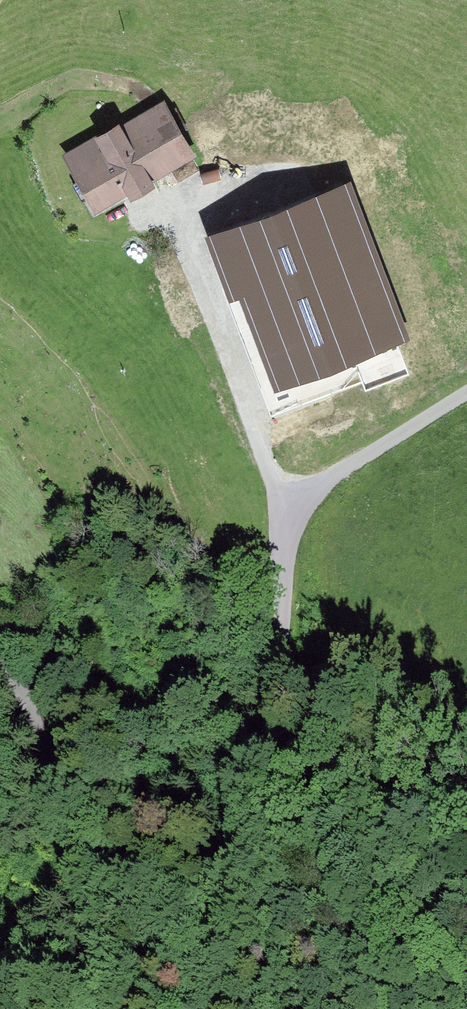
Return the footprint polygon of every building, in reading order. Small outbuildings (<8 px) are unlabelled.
[(75,148),(106,206),(204,155),(174,97),(75,148)] [(211,233),(224,257),(252,242),(239,218),(211,233)]
